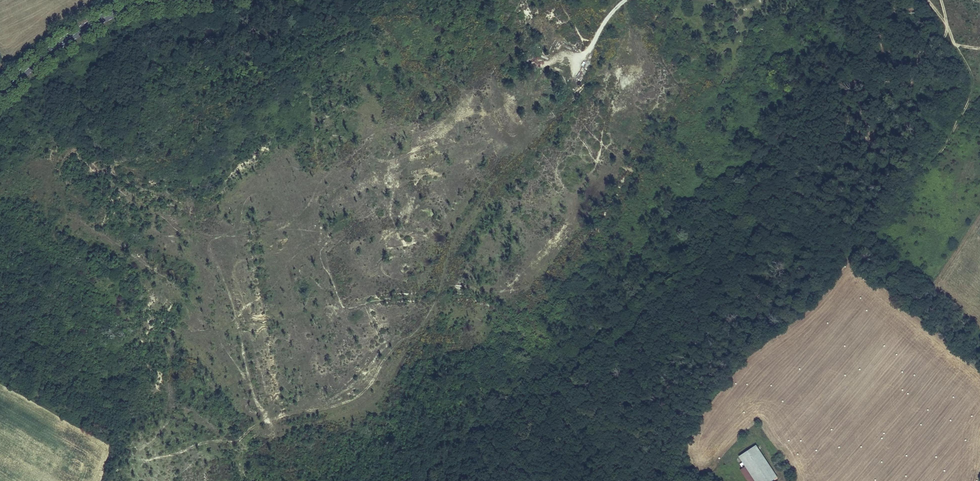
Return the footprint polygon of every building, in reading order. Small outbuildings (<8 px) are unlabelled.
[(772,480),(751,448),(734,459),(741,469),(748,480),(771,480),(772,480)] [(741,469),(736,472),(741,480),(748,480),(741,469)]
